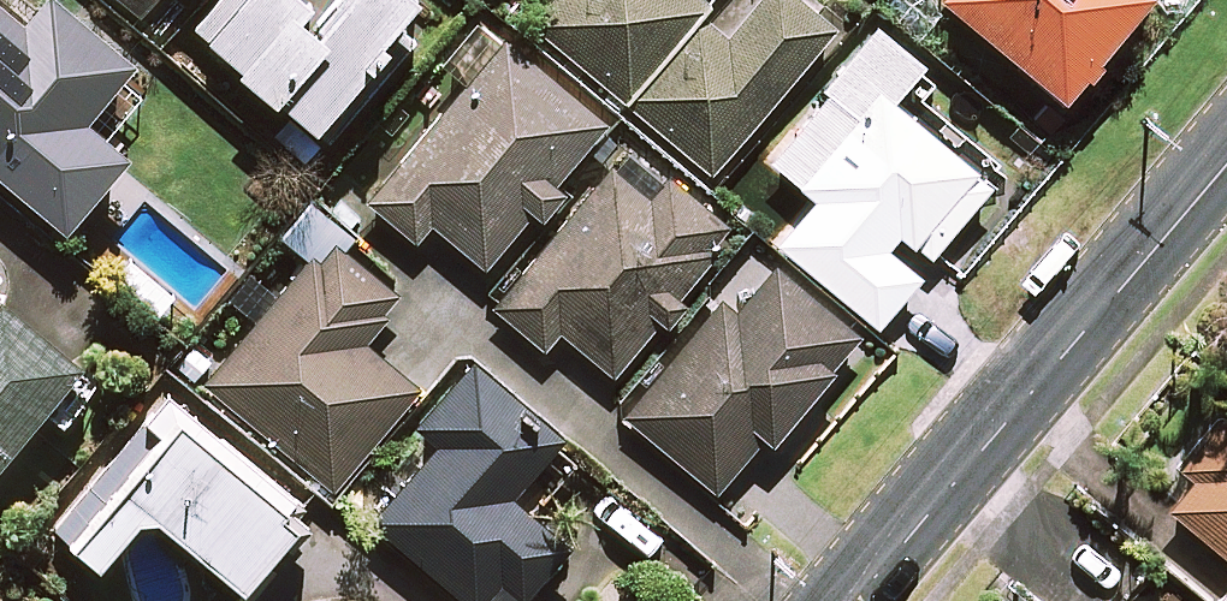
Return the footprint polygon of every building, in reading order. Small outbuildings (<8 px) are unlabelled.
[(1,0),(0,0),(0,179),(61,230),(124,154),(81,119),(127,64),(50,0),(35,0),(21,16),(1,0)] [(144,19),(159,0),(121,0),(144,19)] [(304,0),(216,0),(189,34),(329,144),(411,39),(391,23),(409,0),(329,0),(320,13),(304,0)] [(708,2),(706,0),(554,0),(531,27),(710,176),(831,29),(797,0),(751,0),(721,36),(696,15),(708,2)] [(1059,98),(1139,0),(939,0),(1059,98)] [(916,65),(867,25),(815,88),(823,94),(767,162),(821,207),(785,250),(880,328),(910,291),(873,260),(895,233),(927,258),(991,180),(890,97),(916,65)] [(429,223),(482,268),(529,212),(539,220),(564,191),(554,182),(605,121),(504,36),(365,201),(414,241),(429,223)] [(657,323),(664,329),(687,303),(679,297),(733,234),(629,145),(492,306),(543,349),(558,332),(611,377),(657,323)] [(398,296),(325,236),(203,388),(332,492),(416,389),(359,344),(398,296)] [(859,335),(773,263),(753,286),(741,275),(622,414),(714,492),(761,437),(768,442),(859,335)] [(39,408),(59,424),(92,385),(0,307),(0,454),(39,408)] [(463,361),(413,420),(435,439),(368,517),(468,600),(516,600),(565,543),(506,493),(553,438),(463,361)] [(295,517),(158,402),(52,528),(93,563),(142,505),(237,586),(295,517)] [(1220,416),(1178,465),(1191,476),(1165,505),(1226,559),(1226,423),(1220,416)]
